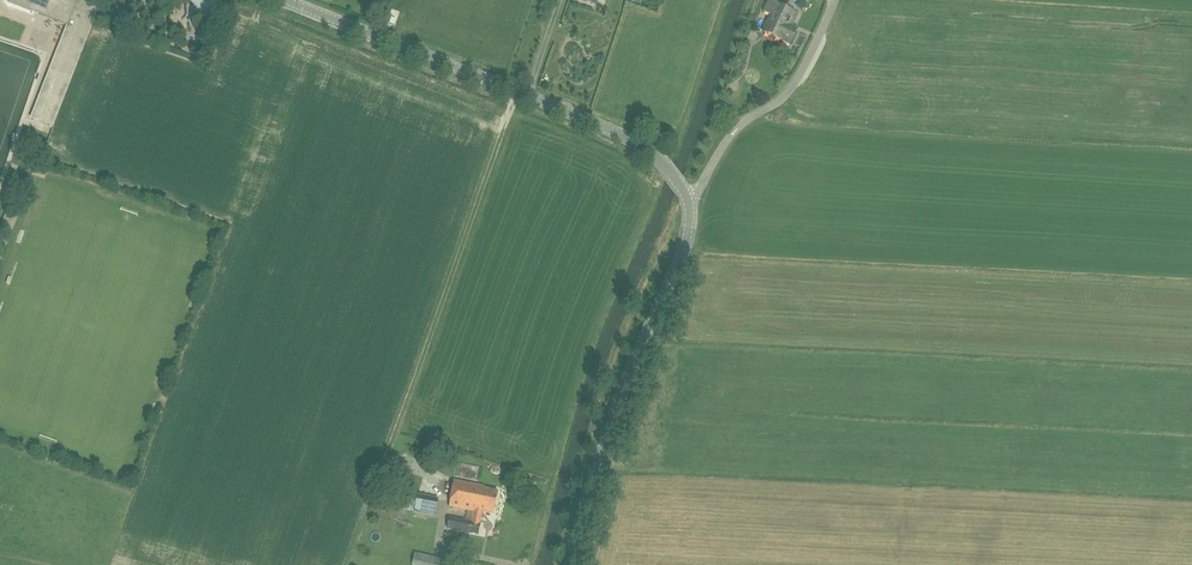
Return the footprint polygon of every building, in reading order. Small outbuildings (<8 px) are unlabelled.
[(773,36),(786,8),(775,3),(776,1),(775,0),(768,0),(763,11),(769,14),(761,31),(773,36)] [(797,28),(792,25),(797,13),(786,8),(773,36),(789,44),(797,28)] [(449,516),(446,529),(478,535),(480,523),(482,511),(493,513),(497,491),(483,488),(483,486),(453,480),(448,506),(467,510),(465,520),(449,516)] [(402,510),(434,516),(438,498),(406,492),(402,510)] [(414,552),(411,564),(444,564),(445,559),(414,552)]
